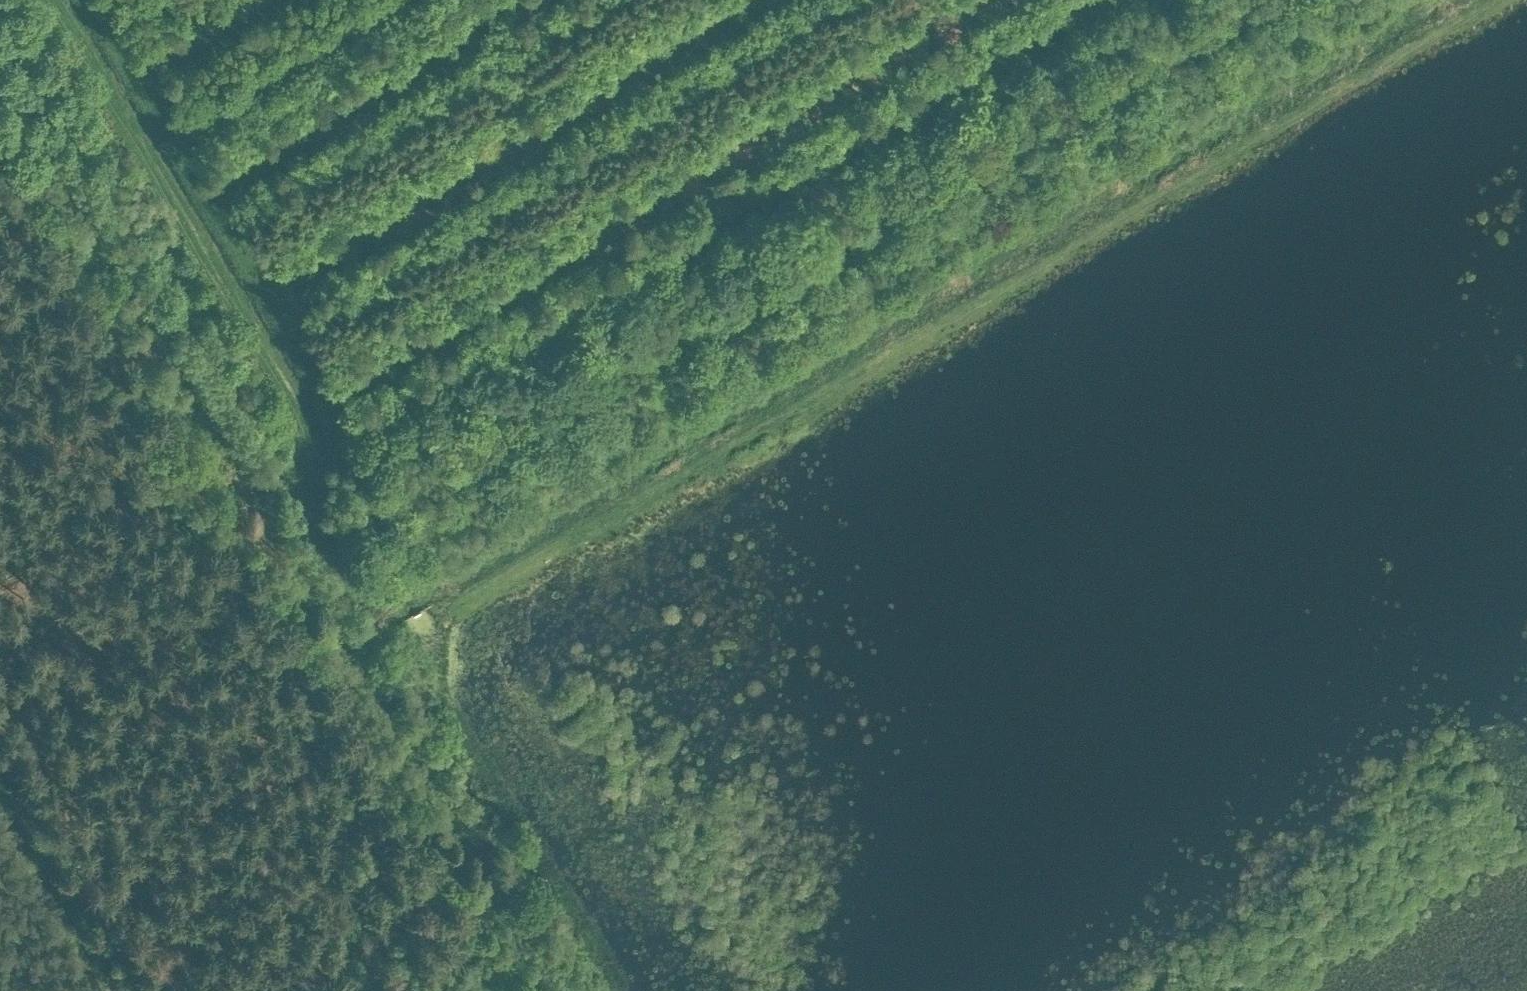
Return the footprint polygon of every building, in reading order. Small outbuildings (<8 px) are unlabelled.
[(413,636),(438,626),(430,605),(405,614),(413,636)]
